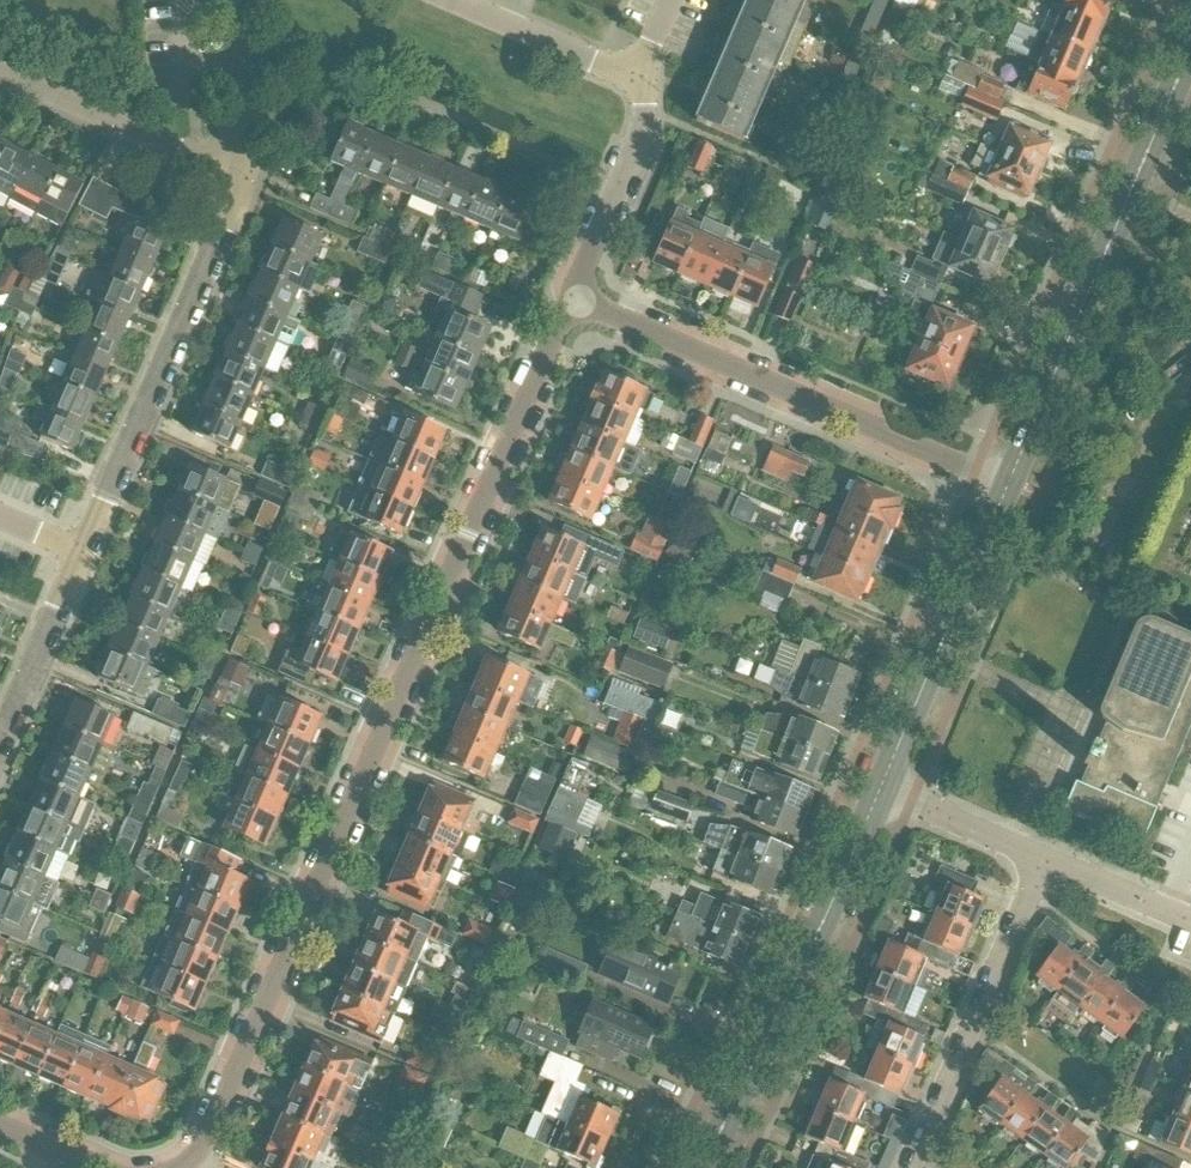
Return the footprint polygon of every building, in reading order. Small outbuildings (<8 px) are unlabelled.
[(696,121),(742,141),(742,139),(744,140),(776,65),(788,70),(818,0),(748,0),(696,121)] [(871,8),(882,13),(888,0),(874,0),(871,8)] [(895,1),(916,10),(920,0),(895,0),(895,1)] [(1065,4),(1064,3),(1062,8),(1101,25),(1112,0),(1067,0),(1065,4)] [(916,10),(895,1),(875,47),(895,56),(916,10)] [(1045,19),(1056,23),(1051,35),(1090,51),(1101,25),(1062,8),(1051,4),(1045,19)] [(882,13),(871,8),(865,22),(876,26),(882,13)] [(876,26),(865,22),(860,35),(871,40),(876,26)] [(1050,35),(1040,31),(1029,59),(1078,80),(1090,51),(1051,35),(1050,35)] [(871,40),(860,35),(854,48),(865,53),(871,40)] [(865,53),(854,48),(848,62),(859,66),(865,53)] [(1016,91),(1027,96),(1028,93),(1065,109),(1078,80),(1029,59),(1028,59),(1029,60),(1016,91)] [(859,66),(848,62),(843,75),(854,79),(859,66)] [(959,81),(965,84),(976,89),(974,91),(998,101),(1004,85),(982,76),(983,74),(958,64),(952,78),(959,81)] [(854,79),(843,75),(837,88),(848,93),(854,79)] [(952,78),(945,75),(939,89),(959,98),(965,84),(959,81),(952,78)] [(848,93),(837,88),(831,101),(842,106),(848,93)] [(960,107),(997,123),(1005,104),(967,89),(960,107)] [(842,106),(831,101),(826,115),(837,119),(842,106)] [(837,119),(826,115),(820,128),(831,133),(837,119)] [(316,194),(310,208),(328,217),(344,224),(350,209),(344,206),(358,175),(375,136),(347,124),(330,162),(344,168),(330,201),(328,201),(328,199),(316,194)] [(997,151),(981,144),(980,145),(1042,172),(1047,160),(1043,158),(1050,142),(1009,124),(1008,125),(1005,124),(1000,135),(1003,137),(997,151)] [(831,133),(820,128),(814,141),(825,146),(831,133)] [(375,136),(358,175),(385,187),(402,147),(375,136)] [(809,154),(820,159),(825,146),(814,141),(809,154)] [(717,149),(699,142),(688,168),(702,174),(710,157),(713,158),(717,149)] [(0,153),(0,195),(10,200),(16,189),(32,157),(5,143),(0,153)] [(978,175),(985,178),(985,179),(1025,197),(1032,184),(1036,185),(1042,172),(980,145),(971,165),(981,169),(978,175)] [(402,147),(385,187),(412,198),(429,159),(402,147)] [(803,168),(814,172),(820,159),(809,154),(803,168)] [(744,160),(731,155),(726,165),(739,171),(744,160)] [(10,200),(9,202),(34,215),(40,202),(41,202),(57,170),(32,157),(16,189),(10,200)] [(429,159),(412,198),(439,209),(455,170),(429,159)] [(969,191),(975,176),(954,167),(947,181),(969,191)] [(40,202),(34,215),(61,229),(67,216),(84,184),(57,170),(41,202),(40,202)] [(439,209),(450,214),(445,226),(459,232),(464,220),(465,221),(482,182),(455,170),(439,209)] [(767,173),(765,178),(761,188),(774,194),(778,184),(779,184),(782,179),(767,173)] [(925,190),(962,206),(968,193),(931,176),(925,190)] [(93,213),(107,185),(93,179),(80,206),(93,213)] [(154,193),(129,181),(123,193),(147,206),(154,193)] [(482,182),(465,221),(491,232),(508,193),(482,182)] [(792,190),(779,184),(778,184),(774,194),(787,200),(792,190)] [(120,192),(107,185),(93,213),(107,220),(113,208),(120,192)] [(113,208),(140,221),(147,206),(123,193),(120,192),(113,208)] [(491,232),(507,238),(505,243),(529,253),(538,232),(525,227),(535,204),(508,193),(491,232)] [(358,212),(350,209),(344,224),(351,227),(358,212)] [(674,215),(671,222),(654,262),(680,274),(698,233),(702,225),(685,219),(688,214),(676,209),(674,215)] [(1012,231),(971,213),(959,240),(1000,258),(1004,250),(1012,247),(1015,239),(1011,232),(1012,231)] [(277,231),(272,242),(274,243),(273,247),(312,264),(324,237),(284,219),(279,232),(277,231)] [(125,234),(128,235),(121,251),(153,265),(165,238),(133,224),(131,227),(129,226),(125,234)] [(386,230),(380,244),(389,248),(395,233),(386,230)] [(395,233),(389,248),(398,252),(404,237),(395,233)] [(712,240),(698,233),(680,274),(707,285),(726,241),(714,235),(712,240)] [(1000,258),(959,240),(945,234),(933,260),(988,284),(996,282),(1000,274),(997,265),(1000,258)] [(391,251),(362,240),(357,253),(386,265),(391,251)] [(748,255),(750,251),(726,241),(707,285),(732,296),(749,256),(748,255)] [(732,296),(757,307),(779,254),(753,243),(750,251),(748,255),(749,256),(732,296)] [(265,257),(260,269),(263,270),(261,274),(300,291),(310,295),(322,268),(312,264),(273,247),(267,258),(265,257)] [(153,265),(121,251),(110,277),(142,291),(153,265)] [(47,282),(57,286),(69,260),(54,253),(40,279),(47,282)] [(432,268),(443,273),(445,269),(447,265),(450,258),(438,253),(432,268)] [(918,255),(911,272),(942,285),(949,269),(918,255)] [(445,269),(443,273),(450,275),(456,260),(450,258),(447,265),(445,269)] [(798,260),(788,284),(806,292),(817,268),(798,260)] [(890,262),(883,279),(901,287),(897,296),(913,303),(900,334),(916,341),(917,340),(960,358),(973,328),(931,311),(942,285),(911,272),(901,267),(890,262)] [(474,269),(469,282),(485,289),(490,276),(474,269)] [(425,271),(417,289),(440,299),(425,334),(435,339),(477,357),(489,329),(471,321),(482,296),(432,275),(425,271)] [(109,277),(97,272),(86,298),(130,318),(142,291),(110,277),(109,277)] [(254,284),(249,295),(251,296),(249,300),(289,317),(300,291),(261,274),(259,274),(255,282),(257,283),(256,285),(254,284)] [(22,304),(26,293),(32,280),(25,276),(18,290),(12,287),(8,297),(22,304)] [(801,297),(785,290),(774,316),(789,323),(801,297)] [(22,304),(36,310),(40,299),(26,293),(22,304)] [(8,297),(4,306),(18,312),(22,304),(8,297)] [(86,299),(98,304),(86,332),(118,346),(130,318),(86,298),(86,299)] [(242,311),(237,322),(240,323),(238,327),(277,343),(289,348),(300,322),(289,317),(249,300),(244,311),(242,311)] [(347,312),(362,318),(367,308),(351,302),(347,312)] [(18,312),(32,318),(36,310),(22,304),(18,312)] [(362,318),(347,312),(336,338),(352,344),(362,318)] [(231,337),(226,349),(228,349),(226,353),(266,370),(277,375),(289,348),(277,343),(238,327),(233,338),(231,337)] [(118,346),(86,332),(74,358),(106,373),(118,346)] [(435,339),(424,365),(466,383),(477,357),(435,339)] [(906,370),(901,384),(917,391),(923,377),(947,388),(953,374),(958,374),(962,365),(959,360),(960,358),(917,340),(916,341),(904,369),(906,370)] [(399,354),(415,361),(418,352),(403,345),(399,354)] [(27,356),(11,350),(7,360),(23,367),(27,356)] [(219,364),(214,375),(217,376),(215,380),(254,398),(266,370),(226,353),(221,365),(219,364)] [(415,361),(399,354),(395,365),(411,371),(415,361)] [(330,356),(323,373),(338,378),(344,362),(330,356)] [(106,373),(74,358),(63,384),(95,399),(106,373)] [(21,375),(23,367),(7,360),(4,369),(21,375)] [(375,371),(349,361),(343,378),(368,388),(375,371)] [(411,371),(404,389),(412,392),(454,410),(466,383),(424,365),(420,374),(411,371)] [(596,389),(591,400),(594,401),(636,419),(640,410),(646,413),(654,396),(647,394),(648,393),(605,374),(599,390),(596,389)] [(207,391),(203,401),(205,402),(203,406),(243,423),(254,398),(215,380),(209,392),(207,391)] [(95,399),(63,384),(52,409),(84,424),(95,399)] [(343,385),(332,415),(332,416),(343,420),(353,425),(361,407),(363,408),(365,404),(368,395),(343,385)] [(1,415),(9,391),(0,388),(0,414),(1,415)] [(594,401),(584,425),(626,443),(636,419),(594,401)] [(301,419),(316,426),(323,410),(308,403),(301,419)] [(34,418),(46,424),(40,437),(72,451),(84,424),(52,409),(52,410),(40,405),(34,418)] [(196,418),(191,428),(193,429),(192,433),(231,450),(243,423),(203,406),(198,419),(196,418)] [(395,411),(383,437),(387,438),(393,441),(434,459),(445,433),(404,415),(395,411)] [(332,415),(324,436),(335,440),(343,420),(332,416),(332,415)] [(6,416),(0,433),(0,447),(9,450),(16,433),(20,421),(6,416)] [(701,416),(689,442),(702,448),(714,421),(701,416)] [(316,426),(301,419),(298,427),(313,434),(316,426)] [(584,425),(573,450),(615,469),(627,474),(638,449),(625,444),(626,443),(584,425)] [(707,448),(706,450),(702,461),(720,468),(732,438),(715,431),(708,449),(707,448)] [(48,447),(16,433),(9,450),(42,461),(48,447)] [(380,435),(369,460),(377,464),(378,464),(423,483),(434,459),(393,441),(387,438),(383,437),(380,435)] [(689,442),(679,438),(673,452),(697,461),(702,448),(689,442)] [(773,447),(762,472),(775,477),(786,452),(773,447)] [(315,449),(308,465),(331,475),(338,459),(315,449)] [(573,450),(562,476),(604,494),(614,470),(615,469),(573,450)] [(810,463),(786,452),(775,477),(788,483),(793,473),(804,478),(810,463)] [(295,473),(267,461),(261,477),(289,489),(295,473)] [(190,464),(177,494),(217,511),(228,516),(234,502),(241,486),(230,481),(228,480),(190,464)] [(377,464),(366,489),(367,490),(412,509),(423,483),(378,464),(377,464)] [(562,476),(550,503),(592,521),(604,494),(562,476)] [(671,487),(668,492),(676,496),(681,498),(687,485),(674,479),(671,487)] [(252,496),(281,508),(287,493),(259,481),(252,496)] [(898,501),(858,483),(847,509),(892,529),(899,511),(895,509),(898,501)] [(291,498),(316,509),(322,495),(297,485),(291,498)] [(359,486),(347,514),(361,520),(362,518),(401,535),(412,509),(367,490),(366,489),(359,486)] [(177,494),(166,521),(205,538),(206,536),(217,540),(228,516),(217,511),(177,494)] [(662,507),(658,517),(675,524),(685,501),(680,499),(681,498),(676,496),(675,497),(669,510),(662,507)] [(316,509),(291,498),(285,513),(310,523),(316,509)] [(892,529),(847,509),(836,533),(881,553),(892,529)] [(807,520),(825,528),(828,518),(811,511),(807,520)] [(637,534),(630,550),(658,562),(675,524),(658,517),(657,519),(649,515),(640,536),(637,534)] [(166,521),(155,546),(194,563),(205,538),(166,521)] [(532,555),(585,578),(586,579),(595,559),(617,568),(624,552),(565,527),(561,537),(543,530),(532,555)] [(339,531),(328,557),(338,561),(339,561),(380,579),(391,553),(350,535),(339,531)] [(881,553),(836,533),(826,557),(871,576),(881,553)] [(264,560),(268,561),(278,566),(287,543),(273,537),(264,560)] [(665,553),(684,571),(697,556),(678,538),(665,553)] [(243,554),(258,561),(263,549),(247,542),(243,554)] [(155,546),(143,573),(182,590),(194,563),(155,546)] [(258,561),(243,554),(240,561),(256,568),(258,561)] [(576,604),(586,579),(585,578),(532,555),(521,580),(564,598),(576,604)] [(871,576),(826,557),(815,583),(855,600),(859,592),(864,594),(871,576)] [(775,563),(768,560),(763,570),(795,584),(801,570),(777,559),(775,563)] [(278,566),(268,561),(262,576),(272,580),(278,566)] [(328,585),(328,586),(328,587),(369,604),(380,579),(339,561),(338,561),(328,585)] [(752,594),(762,598),(759,605),(782,615),(795,584),(763,570),(762,573),(751,568),(744,585),(754,589),(752,594)] [(143,573),(132,599),(171,616),(182,590),(143,573)] [(564,598),(521,580),(510,606),(553,624),(564,598)] [(318,582),(307,608),(316,612),(328,617),(329,618),(358,630),(369,604),(328,587),(328,586),(318,582)] [(132,599),(120,626),(159,644),(171,616),(132,599)] [(226,609),(241,616),(246,605),(231,599),(226,609)] [(553,624),(510,606),(498,633),(541,651),(547,638),(572,649),(578,636),(553,625),(553,624)] [(241,616),(226,609),(218,629),(233,636),(241,616)] [(316,612),(306,637),(328,647),(330,648),(347,655),(358,630),(329,618),(328,617),(316,612)] [(633,638),(666,650),(672,632),(640,620),(633,638)] [(1140,841),(1140,842),(1143,843),(1157,809),(1156,809),(1190,726),(1190,637),(1151,621),(1147,620),(1146,620),(1136,625),(1135,629),(1099,715),(1100,718),(1106,723),(1094,750),(1091,749),(1085,764),(1088,765),(1080,784),(1076,782),(1064,810),(1066,811),(1067,810),(1140,841)] [(120,626),(109,652),(156,672),(157,670),(149,667),(159,644),(120,626)] [(238,635),(230,653),(244,658),(251,641),(238,635)] [(288,646),(276,673),(311,688),(317,673),(336,681),(347,655),(330,648),(328,647),(306,637),(300,651),(288,646)] [(790,675),(776,669),(776,670),(852,701),(861,676),(817,659),(822,647),(804,640),(790,675)] [(619,673),(664,690),(674,664),(628,647),(619,673)] [(617,654),(603,648),(595,667),(609,673),(609,672),(617,654)] [(197,660),(212,667),(216,657),(201,650),(197,660)] [(109,652),(97,678),(137,695),(145,699),(151,685),(156,672),(109,652)] [(623,656),(617,654),(609,672),(616,674),(623,656)] [(530,677),(488,658),(477,683),(532,707),(536,697),(533,696),(538,683),(542,684),(542,682),(530,677)] [(212,667),(197,660),(194,668),(209,674),(212,667)] [(235,683),(242,665),(229,660),(221,678),(235,683)] [(783,692),(782,696),(781,697),(843,722),(852,701),(776,670),(769,686),(783,692)] [(532,707),(477,683),(466,709),(509,727),(519,704),(531,709),(532,707)] [(214,684),(207,701),(220,707),(228,690),(214,684)] [(624,712),(643,719),(656,724),(663,705),(611,686),(604,705),(624,712)] [(320,717),(267,694),(256,720),(308,743),(320,717)] [(76,700),(65,727),(104,744),(115,717),(76,700)] [(509,727),(466,709),(455,734),(497,753),(509,727)] [(624,712),(613,743),(631,750),(643,719),(624,712)] [(126,731),(144,739),(145,735),(176,748),(183,734),(133,713),(126,731)] [(792,717),(765,714),(759,730),(829,758),(838,735),(792,717)] [(256,721),(267,726),(256,750),(297,768),(308,743),(256,720),(256,721)] [(65,727),(53,755),(105,777),(105,776),(117,750),(104,744),(65,727)] [(740,749),(752,754),(774,762),(821,780),(829,758),(759,730),(759,731),(748,728),(740,749)] [(443,761),(486,780),(497,753),(455,734),(443,761)] [(636,753),(591,737),(583,759),(628,775),(636,753)] [(256,750),(244,746),(234,771),(286,794),(297,768),(256,750)] [(152,765),(166,771),(173,754),(159,748),(152,765)] [(53,755),(41,782),(80,799),(86,784),(99,790),(105,777),(53,755)] [(175,775),(185,780),(191,766),(181,761),(175,775)] [(559,784),(579,792),(588,769),(568,761),(559,784)] [(732,762),(724,784),(737,790),(738,789),(806,816),(815,793),(752,769),(732,762)] [(148,784),(143,782),(139,792),(154,799),(166,771),(152,765),(150,768),(154,769),(148,784)] [(529,769),(514,805),(540,816),(555,780),(529,769)] [(234,772),(236,773),(226,797),(276,819),(286,794),(234,771),(234,772)] [(185,780),(175,775),(168,790),(179,795),(185,780)] [(41,782),(30,808),(69,826),(85,833),(97,806),(80,799),(41,782)] [(579,792),(559,784),(544,821),(588,838),(601,806),(587,800),(589,796),(579,792)] [(722,784),(717,797),(755,811),(752,821),(798,838),(806,816),(738,789),(737,790),(722,784)] [(463,831),(468,833),(472,823),(475,824),(482,810),(472,806),(473,804),(433,787),(432,790),(431,789),(421,812),(463,831)] [(693,804),(657,791),(650,811),(686,824),(693,804)] [(154,799),(139,792),(127,819),(143,826),(154,799)] [(221,809),(230,812),(223,828),(264,845),(276,819),(226,797),(225,798),(226,799),(221,809)] [(185,815),(161,805),(156,819),(179,829),(185,815)] [(30,808),(18,834),(57,851),(69,856),(74,843),(80,846),(85,833),(69,826),(30,808)] [(506,824),(533,835),(539,820),(513,809),(506,824)] [(410,837),(457,858),(460,859),(471,834),(468,833),(463,831),(421,812),(410,837)] [(730,827),(714,827),(708,844),(783,874),(792,851),(730,827)] [(18,834),(7,861),(46,878),(57,883),(69,856),(57,851),(18,834)] [(117,847),(131,853),(135,842),(120,836),(116,846),(117,847)] [(399,862),(442,881),(446,883),(452,868),(457,858),(410,837),(399,862)] [(188,838),(183,850),(197,855),(193,863),(206,867),(196,890),(237,908),(249,882),(233,875),(241,860),(188,838)] [(707,845),(721,850),(712,872),(775,896),(783,874),(708,844),(707,845)] [(123,871),(127,861),(131,853),(117,847),(108,865),(123,871)] [(151,871),(157,856),(142,849),(136,864),(151,871)] [(0,877),(0,890),(41,908),(42,907),(48,910),(59,884),(57,883),(46,878),(7,861),(0,877)] [(389,888),(388,890),(434,910),(445,883),(441,882),(442,881),(399,862),(388,887),(389,888)] [(935,881),(947,886),(936,912),(975,928),(980,915),(977,913),(983,900),(968,894),(974,881),(941,867),(935,881)] [(498,883),(490,901),(507,909),(515,890),(498,883)] [(185,885),(174,911),(185,915),(186,914),(227,932),(237,908),(196,890),(185,885)] [(511,912),(532,922),(544,896),(522,886),(511,912)] [(123,888),(115,907),(133,915),(141,896),(123,888)] [(93,898),(108,905),(112,896),(97,889),(93,898)] [(1,923),(0,925),(0,932),(26,944),(41,908),(0,890),(0,922),(1,923)] [(682,902),(678,911),(698,920),(698,919),(709,924),(709,925),(749,942),(759,919),(701,894),(695,907),(682,902)] [(108,905),(93,898),(89,908),(104,914),(108,905)] [(174,911),(164,935),(216,958),(227,932),(186,914),(185,915),(174,911)] [(397,924),(376,915),(365,941),(416,963),(426,939),(451,950),(458,935),(402,911),(397,924)] [(677,912),(667,937),(739,967),(749,942),(709,925),(709,924),(698,919),(698,920),(678,911),(676,911),(676,912),(677,912)] [(924,941),(954,955),(958,957),(964,943),(968,945),(975,928),(936,912),(924,941)] [(1058,946),(1036,977),(1057,993),(1081,961),(1085,964),(1088,959),(1094,952),(1085,945),(1076,958),(1063,949),(1072,937),(1049,920),(1040,932),(1058,946)] [(463,935),(491,947),(497,933),(468,921),(463,935)] [(164,935),(152,960),(205,983),(216,958),(164,935)] [(873,969),(911,985),(911,986),(923,990),(930,972),(923,969),(927,959),(948,968),(954,955),(924,941),(908,935),(903,948),(888,942),(883,955),(879,954),(873,969)] [(98,939),(90,959),(84,974),(99,980),(114,946),(98,939)] [(416,963),(365,941),(354,966),(405,988),(412,971),(416,963)] [(598,974),(667,1004),(681,972),(612,942),(598,974)] [(55,961),(84,974),(90,959),(61,947),(55,961)] [(537,963),(582,983),(589,966),(544,947),(537,963)] [(1057,993),(1050,1002),(1071,1018),(1078,1008),(1102,976),(1106,979),(1115,967),(1106,961),(1101,968),(1088,959),(1085,964),(1081,961),(1057,993)] [(152,960),(141,987),(172,1001),(169,1007),(186,1013),(188,1008),(193,1010),(205,983),(152,960)] [(343,992),(395,1015),(405,988),(354,966),(343,992)] [(911,985),(873,969),(867,984),(870,985),(864,999),(878,1004),(899,1013),(911,986),(911,985)] [(1102,976),(1078,1008),(1100,1024),(1123,991),(1128,995),(1136,983),(1127,976),(1119,989),(1106,979),(1102,976)] [(87,995),(101,1001),(106,989),(92,983),(87,995)] [(1123,991),(1100,1024),(1122,1040),(1145,1009),(1148,1012),(1158,998),(1149,991),(1140,1003),(1128,995),(1123,991)] [(333,1016),(334,1016),(333,1018),(384,1040),(395,1015),(343,992),(333,1016)] [(149,1008),(132,1001),(125,1017),(142,1024),(149,1008)] [(430,1015),(454,1025),(460,1011),(436,1001),(430,1015)] [(576,1045),(602,1056),(607,1044),(640,1058),(653,1028),(592,1002),(578,1035),(580,1036),(576,1045)] [(877,1052),(914,1069),(921,1053),(918,1052),(929,1025),(899,1013),(878,1004),(872,1017),(889,1024),(877,1052)] [(32,1023),(7,1012),(0,1027),(0,1058),(14,1064),(32,1023)] [(174,1035),(180,1022),(157,1012),(151,1025),(174,1035)] [(512,1017),(506,1033),(550,1052),(563,1057),(569,1042),(512,1017)] [(40,1075),(58,1034),(32,1023),(14,1064),(40,1075)] [(62,1026),(58,1034),(40,1075),(65,1086),(83,1045),(86,1037),(62,1026)] [(89,1097),(107,1056),(111,1048),(86,1037),(83,1045),(65,1086),(89,1097)] [(316,1044),(305,1069),(328,1078),(360,1092),(365,1081),(364,1081),(371,1064),(318,1041),(316,1044)] [(113,1110),(124,1115),(126,1112),(147,1121),(163,1084),(145,1076),(157,1048),(143,1042),(133,1067),(132,1067),(113,1110)] [(437,1058),(411,1048),(405,1064),(431,1074),(437,1058)] [(550,1052),(540,1077),(555,1083),(542,1113),(608,1142),(621,1112),(612,1108),(611,1112),(581,1099),(586,1086),(576,1082),(583,1066),(563,1057),(550,1052)] [(877,1052),(865,1080),(895,1093),(900,1095),(905,1082),(908,1084),(914,1069),(877,1052)] [(982,1066),(1001,1079),(979,1109),(1002,1126),(1025,1095),(1028,1097),(1037,1084),(1027,1078),(1024,1082),(1012,1073),(1015,1069),(991,1052),(982,1066)] [(89,1097),(113,1107),(112,1110),(113,1110),(132,1067),(107,1056),(89,1097)] [(1146,1076),(1156,1080),(1163,1065),(1153,1061),(1146,1076)] [(398,1080),(424,1091),(430,1077),(404,1067),(398,1080)] [(824,1094),(821,1093),(815,1106),(853,1123),(864,1096),(889,1107),(895,1093),(865,1080),(860,1078),(836,1068),(831,1081),(829,1081),(824,1094)] [(305,1069),(295,1094),(328,1108),(336,1112),(342,1114),(350,1117),(355,1107),(360,1092),(328,1078),(305,1069)] [(1190,1095),(1190,1072),(1183,1091),(1190,1095)] [(1156,1080),(1146,1076),(1141,1089),(1151,1094),(1156,1080)] [(1190,1126),(1190,1095),(1183,1091),(1172,1117),(1190,1126)] [(1028,1097),(1025,1095),(1002,1126),(1023,1141),(1045,1109),(1050,1112),(1058,1100),(1049,1093),(1041,1106),(1028,1097)] [(295,1094),(284,1118),(328,1138),(331,1139),(335,1129),(342,1114),(336,1112),(328,1108),(295,1094)] [(1135,1101),(1129,1116),(1140,1120),(1146,1106),(1135,1101)] [(814,1157),(829,1163),(841,1167),(863,1167),(866,1162),(840,1151),(853,1123),(815,1106),(808,1123),(811,1124),(805,1137),(820,1143),(814,1157)] [(1050,1112),(1045,1109),(1023,1141),(1044,1156),(1066,1124),(1071,1127),(1080,1115),(1071,1108),(1062,1121),(1050,1112)] [(499,1146),(542,1165),(547,1151),(546,1151),(548,1147),(556,1151),(588,1165),(586,1167),(597,1167),(608,1142),(542,1113),(541,1115),(546,1117),(536,1141),(507,1128),(499,1146)] [(1172,1117),(1160,1145),(1190,1157),(1190,1126),(1172,1117)] [(284,1118),(273,1144),(319,1164),(323,1154),(319,1152),(325,1137),(328,1138),(331,1140),(331,1139),(328,1138),(284,1118)] [(1095,1164),(1108,1134),(1097,1127),(1098,1127),(1093,1123),(1084,1136),(1071,1127),(1066,1124),(1044,1156),(1061,1167),(1069,1167),(1078,1154),(1095,1164)] [(377,1143),(399,1151),(404,1140),(382,1131),(377,1143)] [(262,1167),(317,1167),(319,1164),(273,1144),(262,1167)] [(1151,1165),(1150,1167),(1175,1167),(1178,1160),(1151,1149),(1139,1144),(1133,1157),(1151,1165)] [(498,1149),(525,1160),(521,1167),(540,1167),(542,1165),(499,1146),(498,1149)]
